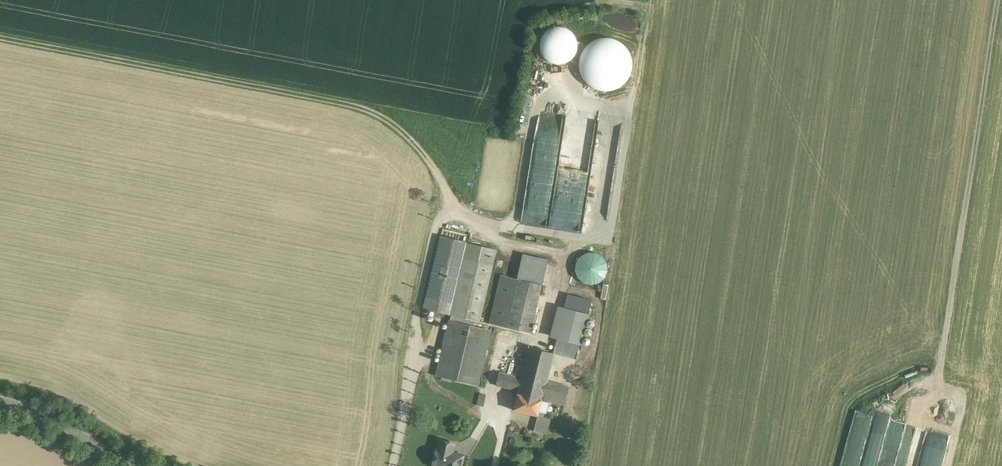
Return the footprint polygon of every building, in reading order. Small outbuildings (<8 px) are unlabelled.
[(571,57),(572,56),(574,54),(575,53),(576,52),(576,50),(577,49),(578,46),(578,44),(578,43),(578,40),(577,38),(577,37),(576,35),(575,33),(574,31),(572,30),(571,29),(570,28),(569,27),(568,26),(566,25),(565,25),(563,25),(561,24),(559,24),(556,24),(554,25),(553,25),(551,26),(550,27),(548,28),(547,29),(546,30),(545,31),(544,32),(543,33),(542,35),(541,37),(541,40),(541,41),(540,43),(541,45),(541,47),(542,49),(542,51),(544,53),(545,55),(546,56),(547,57),(549,58),(550,59),(552,60),(554,61),(556,61),(558,61),(560,61),(561,61),(564,61),(565,60),(567,60),(569,58),(571,57)] [(624,82),(626,80),(628,78),(629,76),(630,74),(631,72),(632,70),(633,66),(634,63),(634,62),(633,58),(633,56),(632,54),(631,51),(630,49),(628,45),(626,43),(625,42),(623,41),(621,40),(619,39),(617,38),(615,37),(613,36),(610,36),(608,36),(604,36),(601,37),(599,37),(596,38),(594,39),(592,41),(591,42),(589,44),(588,45),(586,47),(585,48),(584,50),(583,54),(582,57),(582,60),(582,62),(582,64),(582,67),(583,70),(584,72),(586,76),(588,79),(590,80),(591,82),(593,83),(595,84),(597,85),(600,86),(603,87),(606,87),(608,87),(611,87),(614,87),(616,86),(618,85),(622,83),(624,82)] [(589,44),(578,40),(578,43),(578,44),(578,46),(577,49),(576,50),(576,52),(575,53),(574,54),(572,56),(571,57),(569,58),(582,62),(582,60),(582,57),(583,54),(584,50),(585,48),(586,47),(588,45),(589,44)] [(518,125),(523,126),(527,107),(522,106),(518,125)] [(611,206),(619,122),(598,119),(590,194),(593,194),(597,194),(596,205),(611,206)] [(524,221),(538,223),(539,217),(546,218),(547,214),(542,213),(542,212),(530,210),(531,203),(527,203),(524,221)] [(468,243),(441,237),(424,308),(451,315),(464,258),(468,243)] [(496,250),(468,243),(464,258),(492,265),(496,250)] [(550,263),(526,257),(520,281),(543,287),(550,263)] [(607,277),(608,271),(607,266),(604,261),(599,258),(593,257),(587,258),(583,261),(579,266),(578,272),(579,278),(583,282),(588,286),(593,287),(599,285),(604,282),(607,277)] [(492,265),(464,258),(451,315),(471,320),(479,321),(492,265)] [(502,276),(490,323),(508,328),(520,281),(502,276)] [(543,287),(520,281),(508,328),(531,334),(543,287)] [(593,303),(569,297),(566,311),(590,317),(593,303)] [(590,317),(566,311),(558,340),(582,346),(590,317)] [(471,320),(451,315),(450,321),(469,325),(471,320)] [(469,325),(450,321),(437,376),(477,385),(490,330),(469,325)] [(582,346),(558,340),(554,356),(558,357),(578,362),(582,346)] [(554,356),(530,350),(523,379),(520,390),(545,396),(547,397),(546,401),(566,406),(571,390),(550,384),(547,383),(554,356)] [(554,356),(547,383),(550,384),(558,357),(554,356)] [(508,375),(500,373),(497,386),(504,388),(508,375)] [(545,396),(520,390),(523,379),(508,375),(504,388),(519,392),(514,410),(539,417),(545,396)] [(486,394),(480,393),(478,404),(484,406),(486,394)] [(552,420),(539,417),(535,432),(548,436),(552,420)] [(454,444),(440,441),(438,450),(452,453),(454,444)] [(436,449),(433,465),(435,465),(461,465),(463,456),(452,453),(438,450),(436,449)] [(946,455),(944,465),(950,465),(951,463),(955,464),(956,457),(946,455)]
